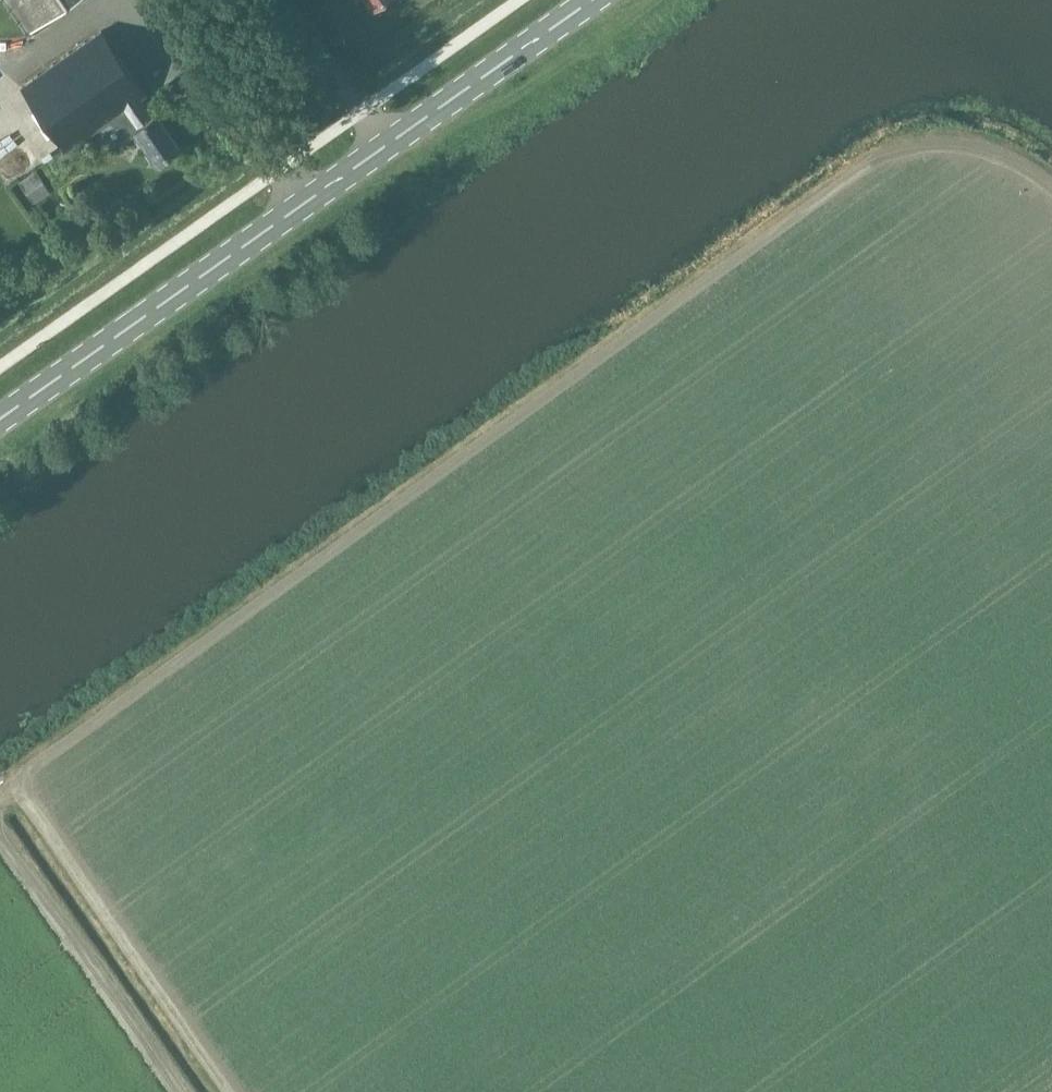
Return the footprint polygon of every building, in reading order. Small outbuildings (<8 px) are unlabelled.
[(76,0),(6,0),(29,32),(76,0)] [(21,86),(65,149),(110,117),(123,136),(133,129),(155,161),(179,144),(156,112),(151,115),(139,97),(144,93),(100,30),(21,86)] [(18,182),(24,192),(43,179),(36,169),(18,182)]
